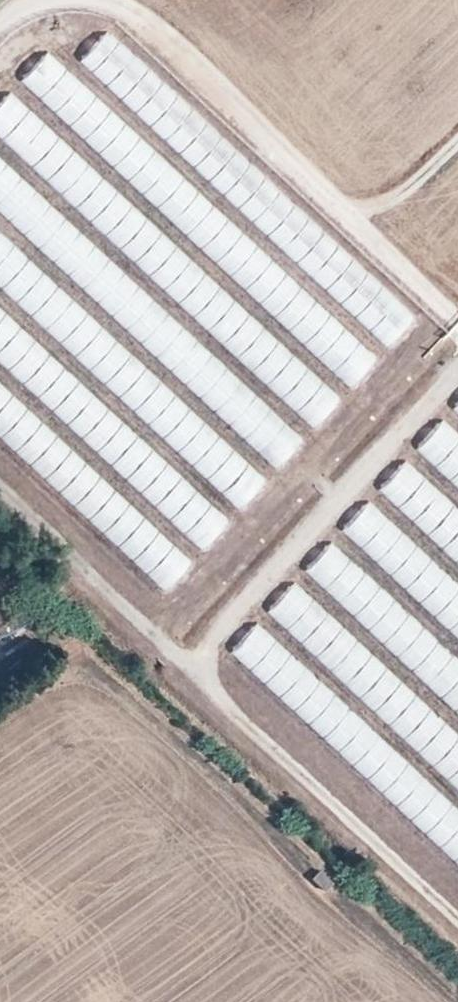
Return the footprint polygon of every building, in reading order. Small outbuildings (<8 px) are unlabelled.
[(104,36),(82,59),(285,252),(307,229),(104,36)] [(110,534),(25,384),(96,448),(157,438),(240,512),(274,474),(275,475),(308,439),(194,337),(173,300),(317,429),(350,392),(236,291),(270,253),(48,55),(17,89),(0,73),(0,131),(2,144),(0,144),(0,435),(110,534)] [(450,406),(457,413),(457,397),(450,406)] [(457,484),(457,434),(440,417),(415,443),(457,484)] [(401,458),(375,487),(457,563),(457,510),(401,458)] [(365,498),(337,527),(457,638),(457,584),(365,498)] [(328,538),(301,567),(457,713),(457,658),(328,538)] [(292,578),(265,607),(457,787),(457,733),(292,578)] [(227,649),(457,863),(457,808),(255,619),(227,649)]
